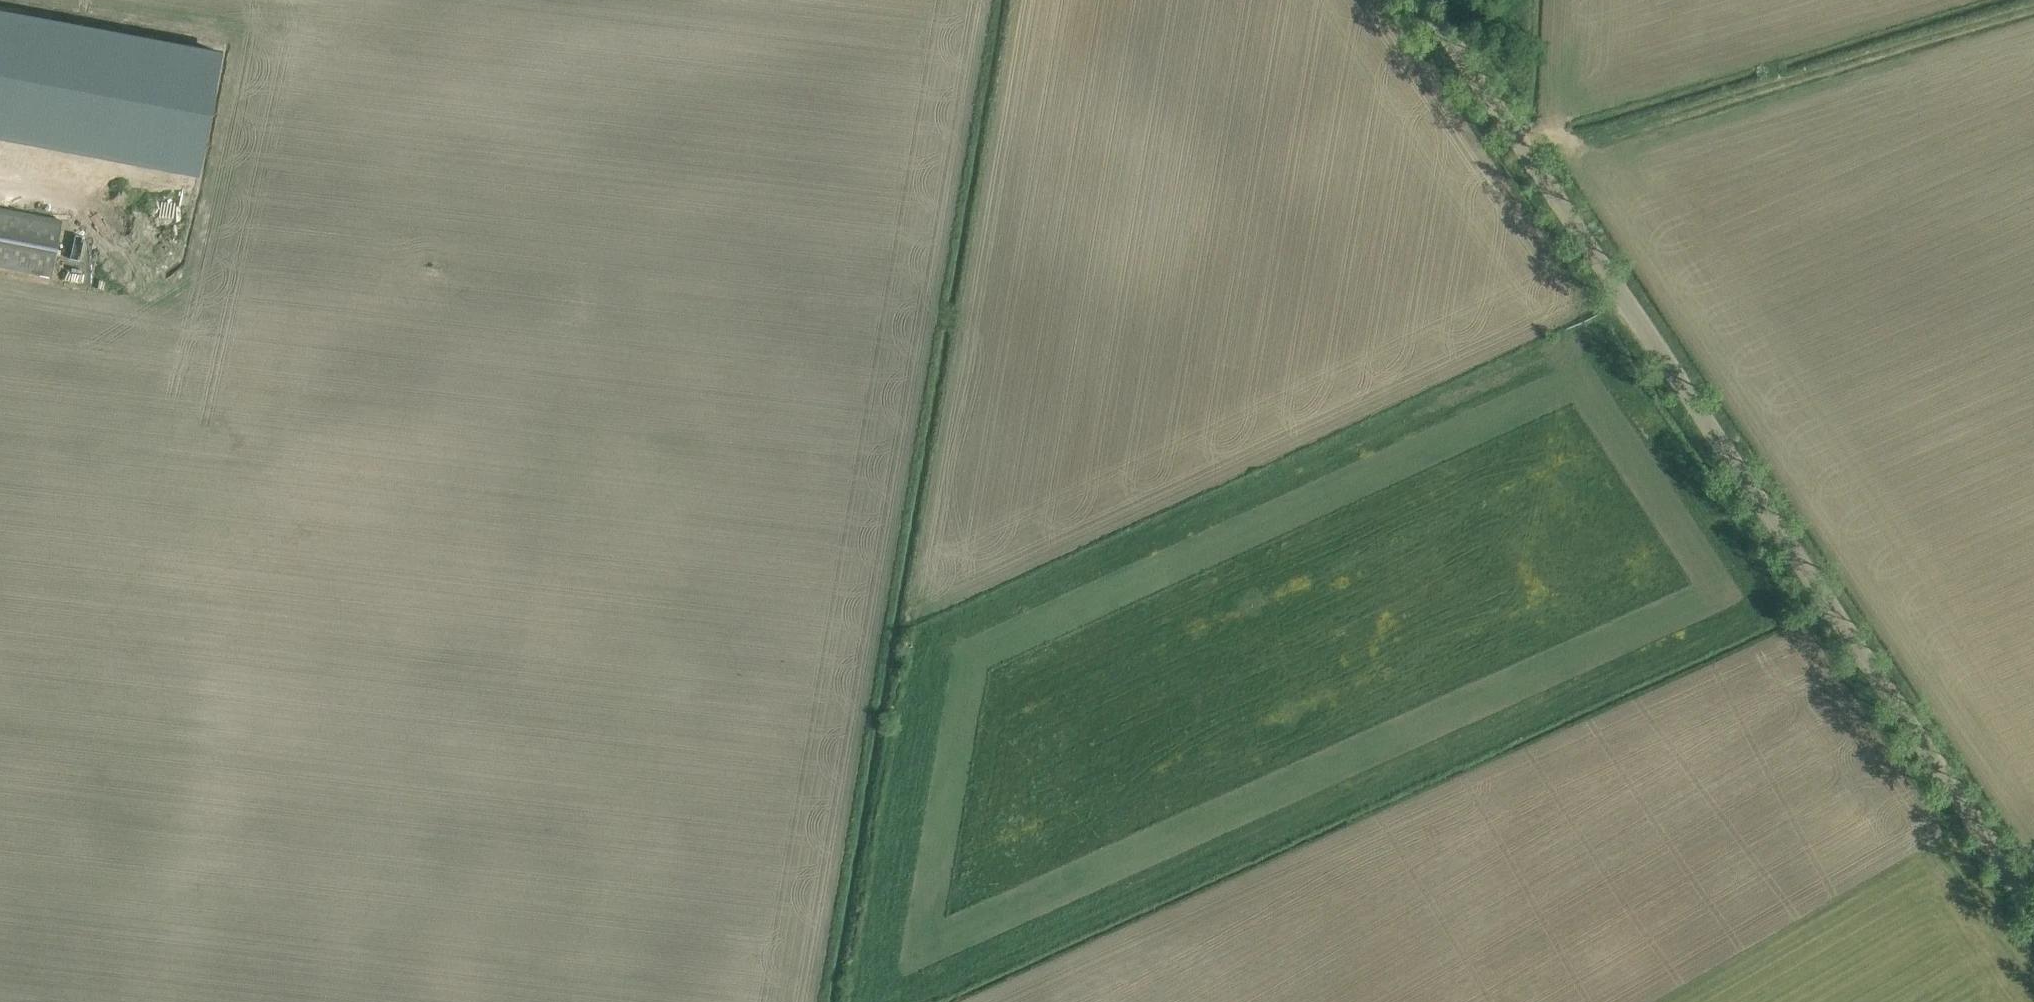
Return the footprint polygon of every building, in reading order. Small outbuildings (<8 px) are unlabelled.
[(192,170),(214,52),(0,12),(0,134),(192,170)] [(52,275),(62,220),(0,208),(0,265),(52,275)]
